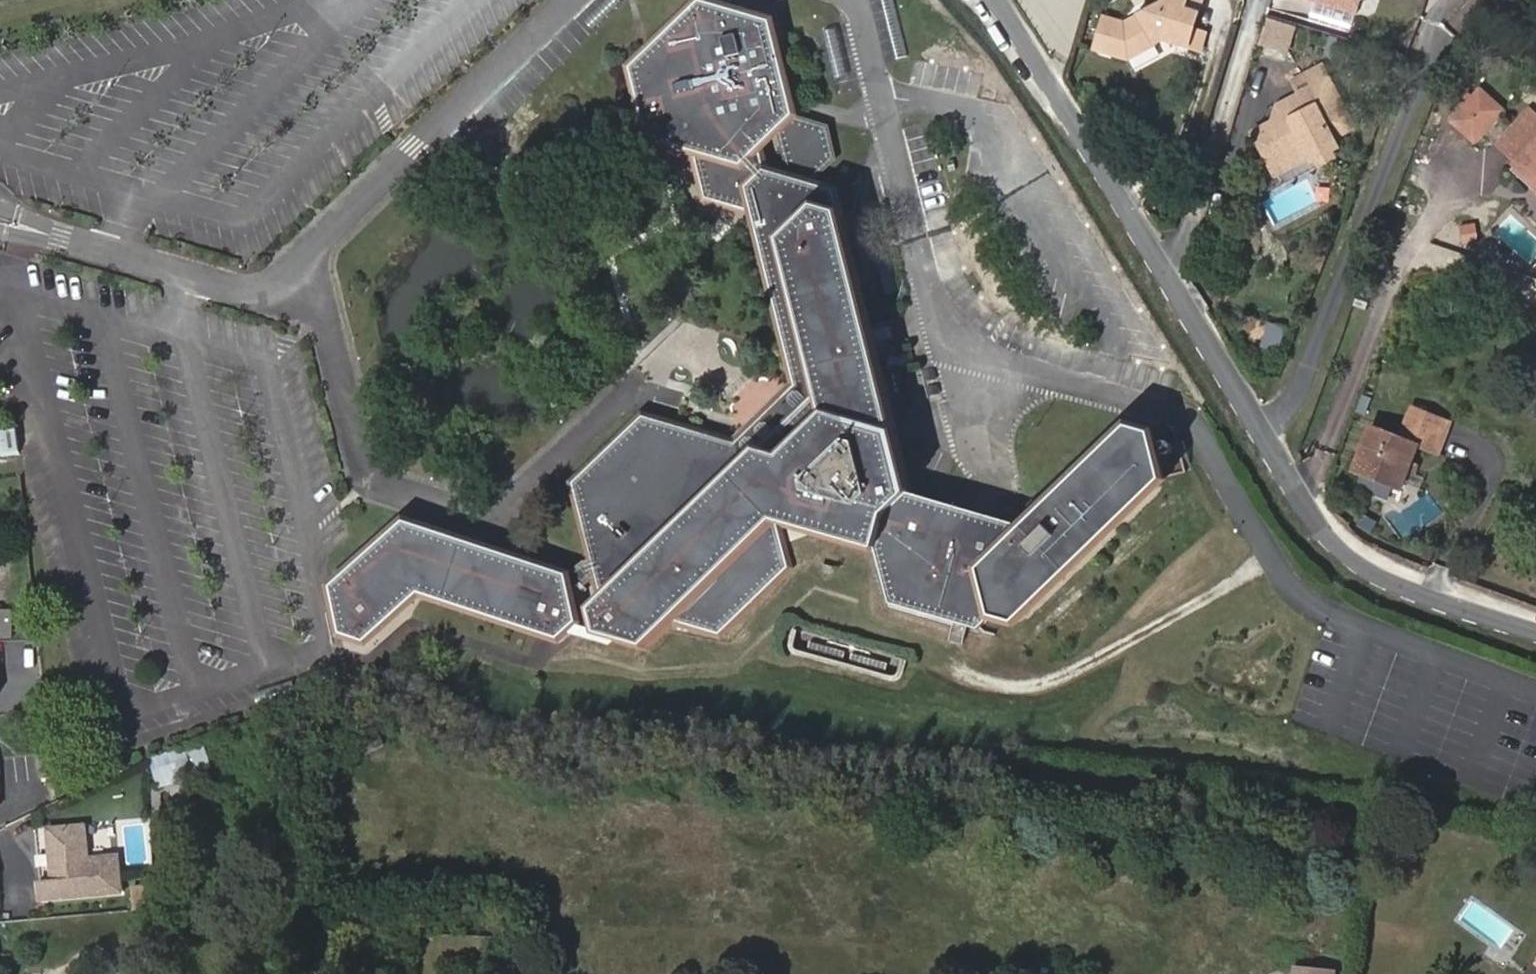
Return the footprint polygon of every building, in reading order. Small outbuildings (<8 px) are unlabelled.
[(1171,0),(1159,0),(1120,20),(1100,14),(1090,46),(1124,56),(1161,38),(1197,49),(1203,32),(1190,28),(1196,12),(1170,5),(1171,0)] [(1198,0),(1171,0),(1170,5),(1196,12),(1199,0),(1198,0)] [(576,596),(596,577),(602,602),(596,608),(601,631),(644,644),(776,520),(870,548),(881,592),(975,620),(989,608),(1011,615),(1158,477),(1184,471),(1175,429),(1148,435),(1147,431),(1127,425),(1019,524),(904,492),(834,193),(814,187),(836,154),(828,122),(792,116),(771,23),(701,4),(631,70),(649,140),(701,155),(713,195),(749,205),(793,388),(734,445),(644,419),(575,484),(592,557),(581,560),(565,573),(404,528),(360,570),(334,596),(343,641),(370,648),(421,599),(562,638),(581,620),(576,596)] [(1294,23),(1265,14),(1257,41),(1285,50),(1294,23)] [(1295,84),(1302,97),(1332,82),(1325,69),(1295,84)] [(1318,159),(1331,153),(1333,143),(1332,139),(1355,128),(1332,82),(1302,97),(1280,108),(1286,121),(1255,136),(1271,168),(1305,151),(1308,157),(1318,159)] [(1473,100),(1465,109),(1452,123),(1476,144),(1505,113),(1481,91),(1473,100)] [(1461,105),(1465,109),(1473,100),(1469,96),(1461,105)] [(1519,166),(1535,182),(1535,115),(1533,113),(1509,138),(1528,157),(1519,166)] [(1499,148),(1519,166),(1528,157),(1509,138),(1499,148)] [(1334,160),(1331,153),(1318,159),(1322,166),(1334,160)] [(1519,166),(1516,170),(1535,189),(1535,182),(1519,166)] [(1443,424),(1410,412),(1398,442),(1371,431),(1354,473),(1398,491),(1404,476),(1411,478),(1414,472),(1407,469),(1415,449),(1430,455),(1443,424)] [(1443,424),(1430,455),(1437,458),(1450,426),(1443,424)] [(0,433),(0,463),(17,461),(14,431),(0,433)] [(1420,560),(1430,563),(1434,548),(1428,546),(1421,553),(1420,560)] [(10,612),(0,611),(0,638),(9,638),(10,612)] [(152,753),(158,783),(213,772),(207,742),(152,753)] [(39,884),(40,902),(119,894),(116,870),(107,871),(106,860),(86,862),(83,829),(48,832),(52,882),(39,884)] [(153,883),(134,883),(135,908),(153,907),(153,883)]
